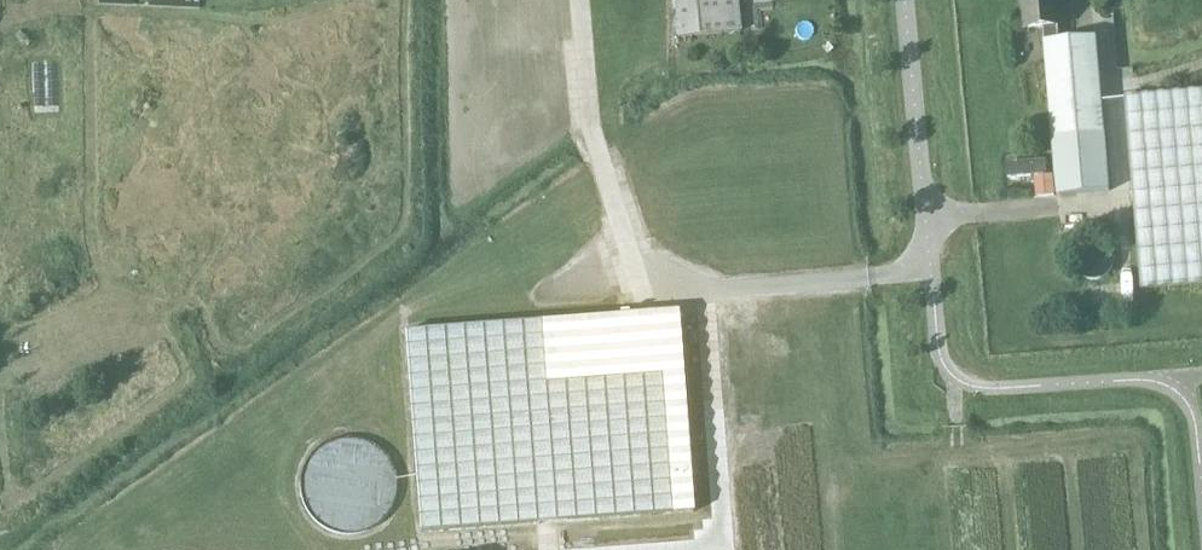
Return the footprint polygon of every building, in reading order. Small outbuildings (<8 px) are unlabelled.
[(742,32),(739,0),(676,0),(680,37),(742,32)] [(1105,134),(1097,36),(1061,40),(1060,27),(1061,27),(1058,0),(1023,0),(1025,30),(1045,28),(1046,41),(1045,41),(1059,196),(1110,191),(1105,134)] [(1126,98),(1141,290),(1201,285),(1201,92),(1126,98)] [(1116,266),(1116,258),(1115,251),(1111,244),(1105,240),(1098,237),(1091,236),(1083,238),(1077,241),(1072,247),(1069,254),(1068,261),(1070,269),(1074,275),(1080,280),(1087,283),(1094,284),(1101,282),(1108,278),(1113,272),(1116,266)] [(695,512),(679,311),(407,331),(423,533),(695,512)] [(397,503),(398,497),(397,491),(395,482),(392,475),(386,467),(381,462),(371,456),(363,454),(355,452),(345,453),(339,455),(331,458),(324,463),(318,470),(313,478),(310,486),(309,495),(309,503),(311,512),(316,522),(321,528),(326,533),(333,537),(342,540),(352,542),(359,541),(369,539),(376,535),(385,528),(391,520),(395,512),(397,503)]
